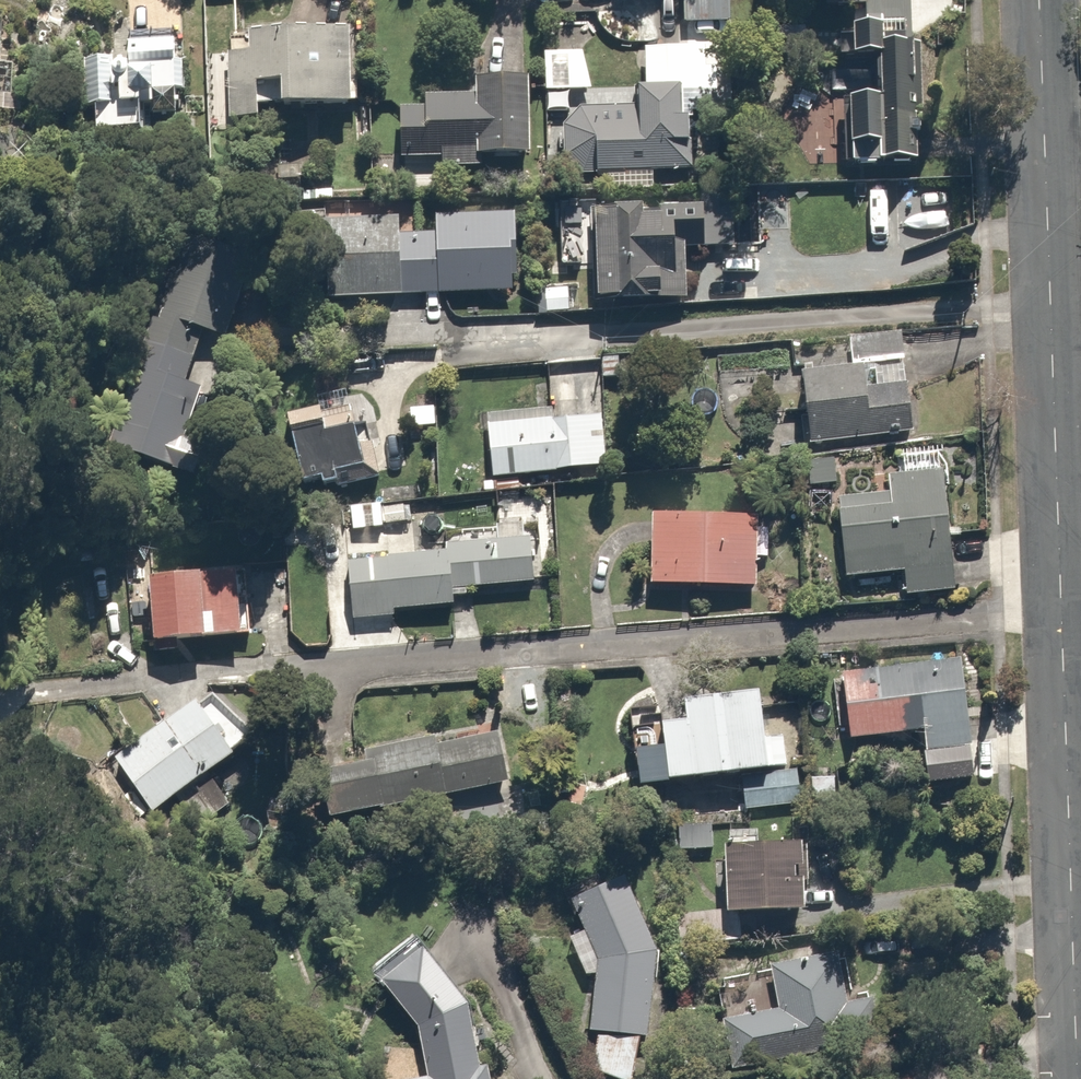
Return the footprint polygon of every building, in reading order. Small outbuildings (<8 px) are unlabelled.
[(123,46),(85,46),(85,125),(179,125),(179,0),(123,0),(123,46)] [(905,27),(905,15),(855,12),(853,44),(872,45),(869,86),(850,85),(847,136),(918,141),(925,28),(905,27)] [(342,101),(342,18),(268,18),(268,25),(244,25),(244,45),(223,45),(223,109),(252,109),(252,77),(269,77),(269,101),(342,101)] [(0,57),(0,110),(13,111),(15,57),(0,57)] [(519,146),(521,66),(474,65),(474,91),(419,90),(418,99),(396,98),(395,153),(433,154),(433,160),(471,161),(472,145),(519,146)] [(625,98),(561,98),(560,167),(669,168),(670,151),(687,151),(687,77),(631,77),(631,114),(625,114),(625,98)] [(651,190),(588,192),(590,286),(605,285),(605,293),(678,292),(677,258),(700,258),(700,241),(729,240),(729,205),(699,206),(699,200),(651,200),(651,190)] [(404,217),(327,220),(330,295),(515,288),(512,211),(440,214),(440,231),(405,232),(404,217)] [(246,260),(182,238),(113,439),(177,461),(246,260)] [(848,359),(799,364),(805,435),(908,425),(898,325),(846,330),(848,359)] [(599,404),(479,415),(484,471),(604,461),(599,404)] [(314,405),(279,412),(292,472),(310,469),(312,478),(329,475),(326,461),(353,456),(345,416),(318,422),(314,405)] [(947,582),(935,464),(886,468),(889,498),(860,501),(861,505),(835,508),(841,571),(900,565),(902,586),(947,582)] [(399,493),(343,500),(347,526),(402,519),(399,493)] [(751,580),(754,502),(650,497),(647,576),(751,580)] [(440,546),(342,551),(346,613),(397,610),(396,604),(452,601),(451,584),(528,579),(525,534),(440,539),(440,546)] [(234,563),(139,567),(143,631),(238,625),(234,563)] [(967,779),(954,653),(838,666),(845,730),(918,722),(925,783),(967,779)] [(655,717),(662,774),(736,765),(742,807),(785,802),(777,733),(762,735),(755,680),(675,690),(678,714),(655,717)] [(191,690),(108,753),(147,807),(225,748),(209,726),(220,718),(203,695),(198,699),(191,690)] [(497,782),(491,730),(354,746),(355,757),(320,761),(326,808),(435,796),(434,790),(497,782)] [(711,818),(675,816),(673,844),(709,846),(711,818)] [(792,834),(716,836),(719,904),(794,902),(792,834)] [(584,1025),(595,1027),(590,1068),(626,1072),(631,1031),(649,1034),(653,937),(620,868),(568,893),(593,955),(584,1025)] [(394,1078),(395,1078),(488,1078),(484,1058),(476,1059),(462,993),(410,934),(368,971),(411,1019),(422,1072),(394,1078)] [(842,998),(837,950),(769,957),(774,1008),(720,1013),(724,1060),(869,1046),(864,996),(842,998)]
